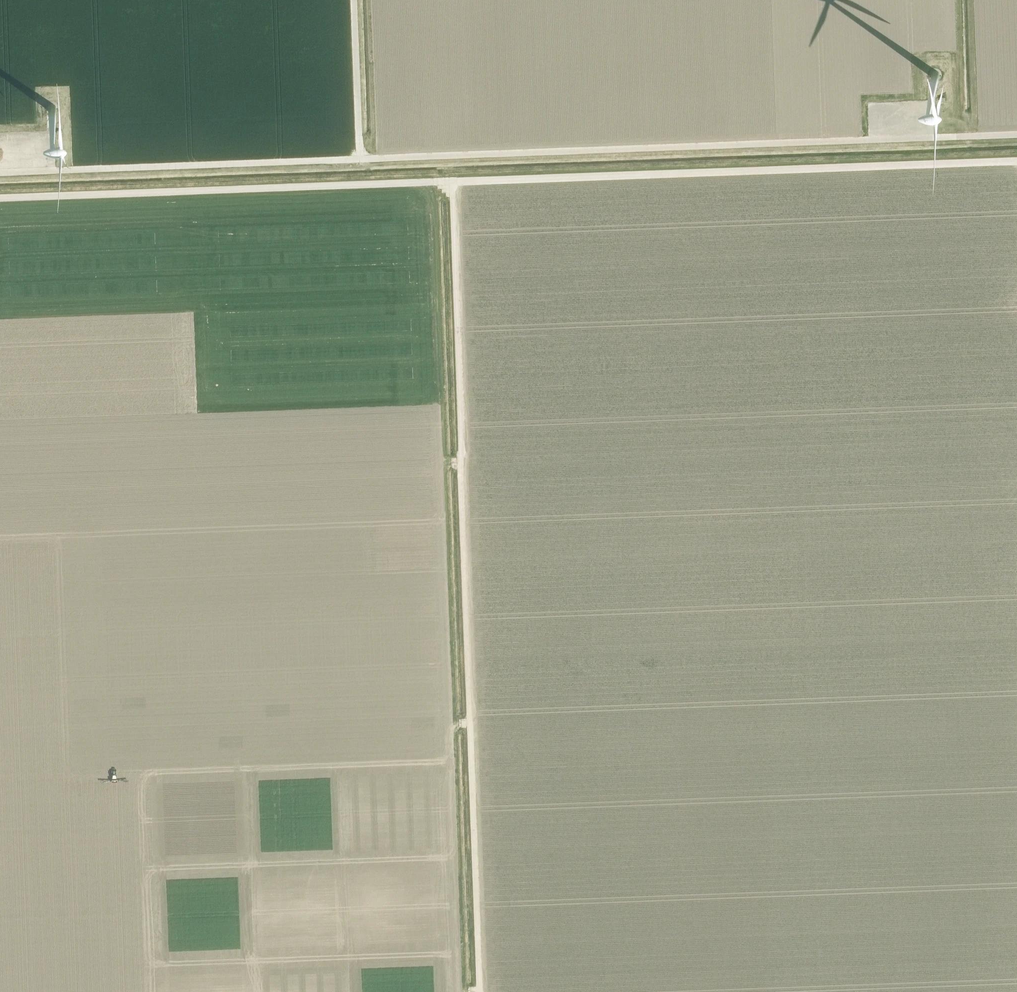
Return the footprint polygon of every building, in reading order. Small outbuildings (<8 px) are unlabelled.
[(932,72),(932,73),(931,74),(931,75),(931,76),(932,77),(932,78),(933,79),(934,79),(935,79),(936,79),(938,79),(939,78),(939,77),(940,76),(940,75),(940,74),(939,73),(939,72),(938,71),(936,71),(935,70),(934,71),(933,71),(932,72)] [(56,109),(56,108),(56,107),(56,106),(55,105),(54,104),(53,104),(52,104),(51,104),(50,104),(49,105),(48,106),(48,107),(47,108),(48,110),(48,111),(49,112),(50,112),(51,113),(52,113),(53,113),(54,112),(55,112),(56,111),(56,109)]
